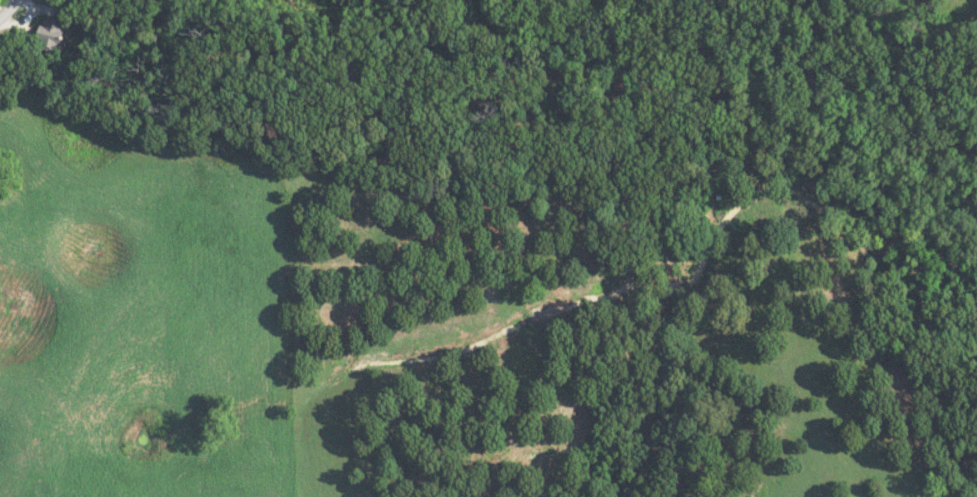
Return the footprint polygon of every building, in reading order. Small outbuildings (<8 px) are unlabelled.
[(66,21),(46,16),(44,25),(41,24),(37,41),(63,47),(67,30),(64,29),(66,21)]
